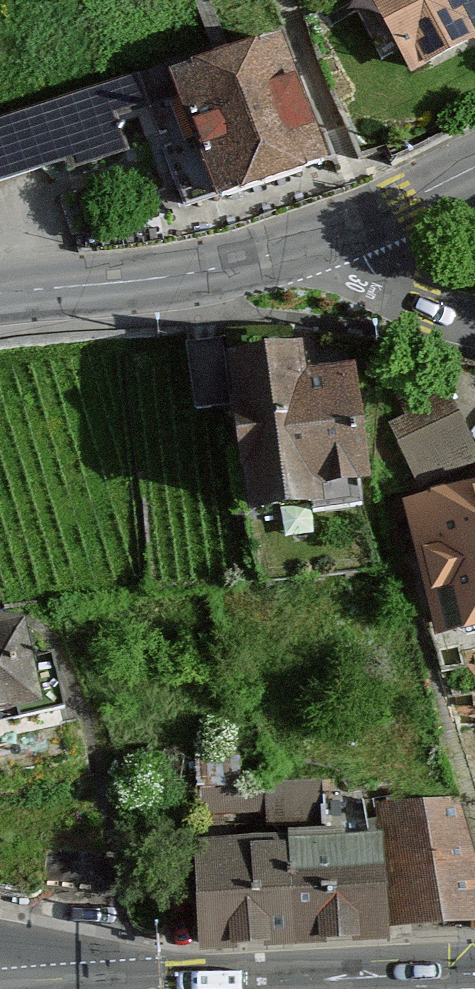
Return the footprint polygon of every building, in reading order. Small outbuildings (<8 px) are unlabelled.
[(419,78),(474,50),(474,0),(380,0),(419,78)] [(0,129),(0,193),(130,153),(121,126),(151,117),(161,146),(196,135),(218,208),(332,173),(293,45),(180,81),(178,73),(0,129)] [(287,341),(241,343),(250,510),(332,505),(332,514),(367,512),(358,357),(288,361),(287,341)] [(230,346),(193,349),(199,414),(236,410),(230,346)] [(464,418),(403,444),(419,482),(474,458),(474,444),(464,418)] [(411,509),(451,647),(474,640),(474,491),(411,509)] [(0,633),(0,720),(41,711),(43,721),(71,715),(60,659),(37,664),(29,627),(0,633)] [(243,760),(196,761),(197,795),(213,795),(244,794),(243,760)] [(312,793),(266,794),(267,818),(267,830),(313,829),(312,793)] [(244,794),(213,795),(214,819),(267,818),(266,794),(244,794)] [(390,918),(474,926),(474,824),(471,803),(386,808),(387,831),(390,918)] [(390,918),(387,831),(291,834),(295,941),(391,937),(390,918)] [(295,941),(291,834),(197,838),(201,944),(295,941)]
